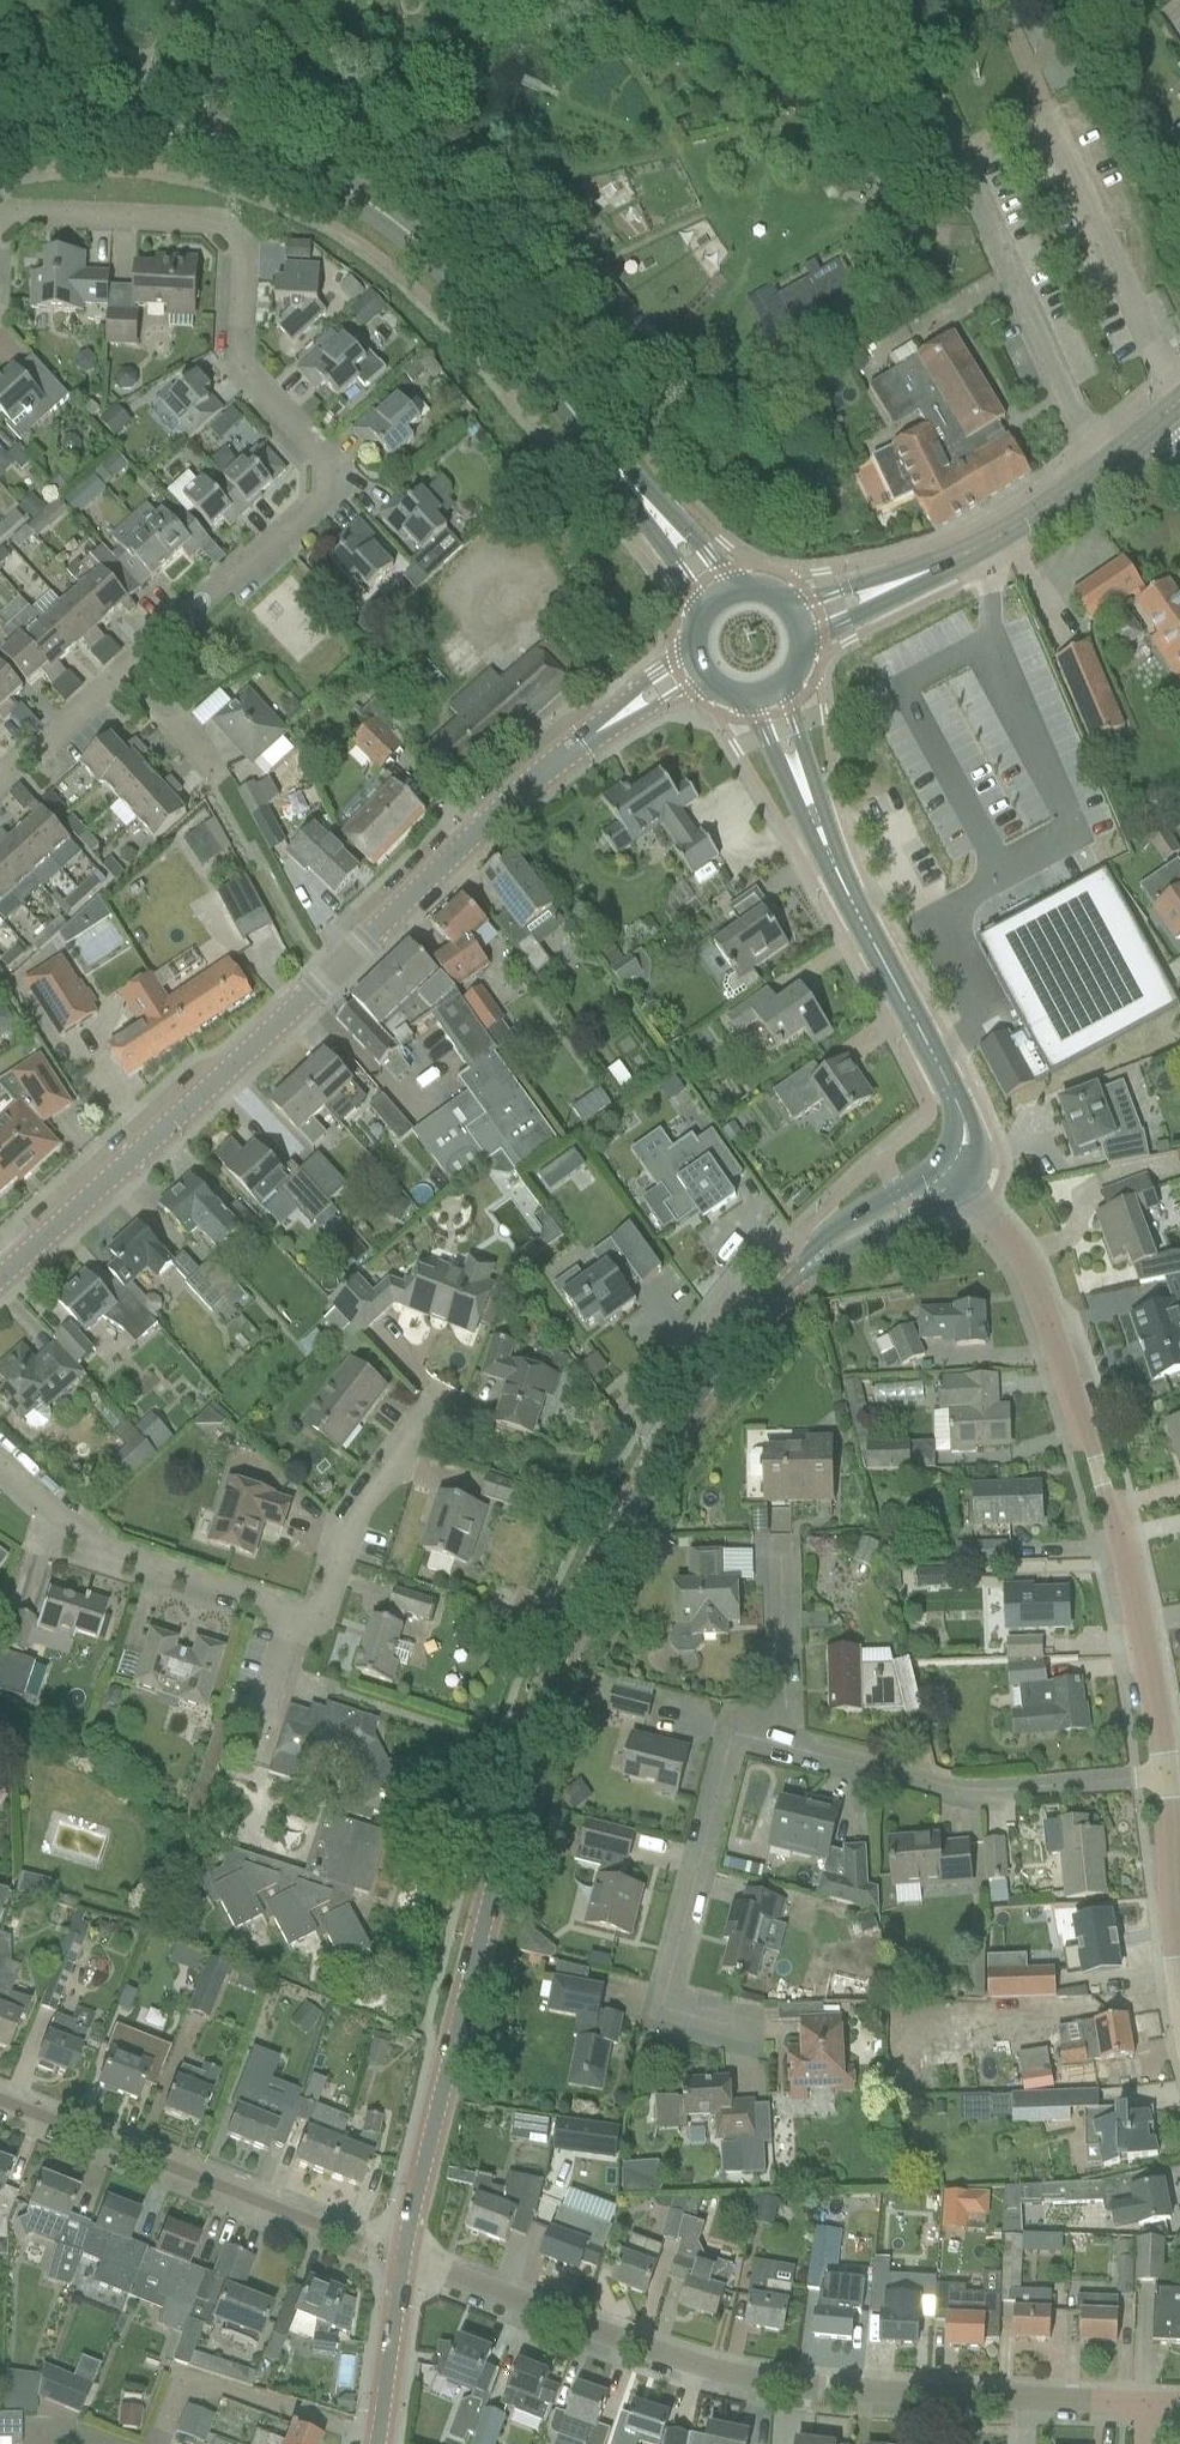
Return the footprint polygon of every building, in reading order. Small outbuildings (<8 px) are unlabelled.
[(1051,18),(1064,19),(1065,3),(1062,0),(1055,0),(1052,2),(1051,18)] [(1170,135),(1179,149),(1179,128),(1170,135)] [(33,310),(84,312),(84,306),(110,307),(110,298),(111,274),(86,273),(87,256),(48,254),(47,277),(34,276),(33,310)] [(170,316),(195,317),(198,262),(174,260),(173,269),(138,267),(136,307),(171,308),(170,316)] [(774,300),(798,342),(865,304),(841,262),(821,273),(774,300)] [(277,326),(294,344),(327,313),(319,304),(321,267),(286,266),(285,281),(277,281),(276,302),(285,302),(284,315),(286,318),(277,326)] [(351,313),(366,329),(387,308),(373,292),(351,313)] [(105,345),(134,346),(136,315),(106,314),(105,345)] [(955,336),(871,388),(891,421),(915,406),(929,429),(895,446),(896,450),(875,460),(896,504),(914,495),(924,513),(936,533),(1032,475),(1010,439),(999,424),(1006,420),(955,336)] [(326,385),(339,399),(359,381),(366,388),(372,383),(372,384),(387,370),(378,360),(377,361),(360,342),(355,347),(346,337),(325,356),(321,352),(299,371),(318,392),(326,385)] [(403,372),(413,383),(426,371),(434,380),(443,371),(426,352),(403,372)] [(864,354),(851,362),(859,376),(866,372),(869,362),(864,354)] [(11,423),(24,412),(38,427),(70,397),(34,358),(6,384),(0,378),(0,411),(11,423)] [(138,377),(132,371),(124,371),(118,378),(118,386),(124,392),(133,392),(139,385),(138,377)] [(178,431),(190,443),(206,428),(224,412),(207,393),(211,389),(198,374),(180,391),(180,390),(178,392),(173,388),(160,400),(183,426),(178,431)] [(380,445),(393,459),(415,439),(412,436),(415,432),(413,430),(422,422),(400,397),(379,416),(375,412),(353,431),(372,452),(380,445)] [(92,419),(101,411),(92,402),(84,410),(92,419)] [(116,438),(133,424),(119,407),(102,422),(116,438)] [(227,455),(214,467),(226,480),(252,509),(263,499),(263,498),(261,496),(287,472),(264,446),(246,463),(238,469),(235,465),(227,455)] [(17,449),(9,457),(23,472),(31,464),(17,449)] [(107,465),(96,474),(106,487),(117,477),(130,466),(120,455),(108,466),(107,465)] [(52,486),(61,496),(76,481),(68,472),(52,486)] [(75,515),(108,492),(96,475),(63,498),(75,515)] [(195,510),(213,530),(224,520),(231,528),(252,509),(226,480),(215,490),(205,480),(200,485),(190,475),(169,494),(189,516),(195,510)] [(396,501),(381,516),(397,533),(405,542),(409,538),(423,552),(424,554),(448,532),(440,523),(443,521),(439,517),(443,513),(440,510),(443,507),(450,501),(452,498),(453,495),(453,491),(453,488),(452,486),(444,478),(426,495),(423,491),(408,505),(405,502),(401,506),(396,501)] [(512,484),(495,486),(498,503),(514,500),(512,484)] [(22,508),(34,520),(46,509),(34,496),(22,508)] [(56,519),(66,510),(58,501),(48,510),(56,519)] [(134,518),(173,562),(183,552),(190,560),(211,541),(195,524),(185,513),(174,523),(165,512),(159,517),(148,505),(134,518)] [(3,526),(10,534),(25,521),(17,513),(3,526)] [(113,557),(142,590),(173,562),(134,518),(112,538),(122,549),(113,557)] [(359,578),(371,591),(395,568),(376,548),(380,544),(376,540),(360,522),(344,536),(349,541),(345,545),(348,548),(333,562),(353,584),(359,578)] [(10,534),(3,526),(0,529),(0,543),(10,534)] [(13,541),(20,549),(35,536),(28,528),(13,541)] [(82,588),(110,619),(123,608),(130,615),(137,609),(130,601),(142,590),(113,557),(104,547),(82,567),(93,579),(82,588)] [(11,557),(4,549),(0,553),(0,567),(11,557)] [(1073,596),(1093,625),(1132,598),(1138,605),(1151,624),(1159,636),(1152,641),(1163,657),(1179,682),(1179,599),(1169,583),(1149,597),(1124,561),(1073,596)] [(422,575),(429,582),(437,575),(430,567),(422,575)] [(405,578),(418,592),(429,582),(422,575),(416,568),(405,578)] [(63,606),(98,644),(105,638),(98,630),(110,619),(82,588),(63,606)] [(44,623),(72,654),(84,643),(91,650),(98,644),(63,606),(44,623)] [(12,626),(60,679),(67,673),(59,665),(72,654),(44,623),(31,609),(12,626)] [(367,609),(354,621),(369,638),(382,626),(367,609)] [(2,655),(30,686),(43,674),(53,685),(60,679),(12,626),(3,634),(13,645),(2,655)] [(442,771),(458,789),(585,674),(552,637),(502,682),(493,672),(475,688),(451,709),(461,720),(425,752),(442,771)] [(1057,660),(1093,744),(1126,729),(1090,646),(1057,660)] [(12,716),(18,710),(11,703),(24,691),(0,664),(0,704),(12,716)] [(218,724),(254,764),(286,735),(250,695),(218,724)] [(282,711),(293,723),(301,716),(302,708),(294,699),(282,711)] [(5,723),(12,716),(0,704),(0,717),(5,723)] [(353,745),(380,772),(404,747),(409,743),(400,734),(403,731),(395,722),(397,720),(388,711),(378,722),(377,721),(353,745)] [(82,766),(100,786),(142,748),(136,741),(125,751),(112,738),(82,766)] [(104,784),(121,802),(152,774),(140,762),(148,754),(142,748),(100,786),(101,787),(104,784)] [(121,802),(138,821),(177,786),(171,779),(163,786),(152,774),(121,802)] [(676,852),(693,877),(720,858),(703,833),(699,836),(683,813),(700,801),(688,784),(675,793),(663,775),(632,796),(630,793),(628,794),(623,787),(603,801),(617,821),(620,825),(603,837),(618,858),(664,825),(681,849),(676,852)] [(240,793),(253,817),(268,809),(280,797),(271,780),(257,788),(256,785),(240,793)] [(344,837),(375,867),(427,813),(396,784),(344,837)] [(138,821),(157,841),(187,813),(175,800),(183,793),(177,786),(138,821)] [(44,800),(57,815),(65,809),(51,793),(44,800)] [(24,830),(52,860),(72,842),(37,804),(29,811),(36,818),(24,830)] [(253,817),(272,851),(287,843),(268,809),(253,817)] [(65,825),(79,840),(88,832),(74,817),(65,825)] [(206,828),(190,839),(197,849),(213,839),(206,828)] [(0,837),(0,841),(33,878),(52,860),(24,830),(12,841),(4,833),(0,837)] [(79,840),(93,855),(101,847),(88,832),(79,840)] [(1150,843),(1164,864),(1176,857),(1179,854),(1166,833),(1151,842),(1150,843)] [(294,855),(290,858),(307,875),(310,871),(336,896),(360,872),(342,855),(332,846),(320,835),(309,847),(305,843),(294,855)] [(14,895),(33,878),(0,841),(0,880),(14,895)] [(127,849),(120,862),(132,869),(139,855),(127,849)] [(500,900),(522,931),(554,909),(530,877),(515,857),(485,881),(500,900)] [(104,867),(117,883),(126,875),(112,860),(104,867)] [(1178,942),(1179,940),(1179,863),(1179,862),(1158,877),(1171,896),(1159,905),(1170,920),(1165,923),(1178,942)] [(80,891),(87,899),(107,881),(97,870),(95,877),(80,891)] [(981,939),(977,941),(993,971),(1026,1031),(1012,1039),(1010,1034),(979,1050),(1005,1099),(1006,1101),(1179,1007),(1106,871),(981,939)] [(233,928),(263,913),(245,876),(215,891),(233,928)] [(14,895),(0,880),(0,908),(14,895)] [(725,989),(735,1003),(763,984),(755,971),(790,947),(770,918),(775,914),(758,889),(729,909),(741,927),(715,945),(735,973),(727,979),(725,989)] [(64,905),(72,913),(87,899),(80,891),(64,905)] [(445,975),(456,992),(491,968),(473,941),(489,926),(480,916),(462,898),(432,927),(452,947),(434,959),(445,975)] [(47,932),(55,940),(70,927),(62,918),(47,932)] [(32,945),(40,954),(55,940),(47,932),(32,945)] [(518,949),(537,976),(553,965),(533,938),(518,949)] [(461,1081),(526,1172),(562,1146),(512,1076),(505,1066),(496,1055),(499,1053),(487,1035),(464,1002),(456,992),(445,975),(441,978),(439,976),(440,975),(412,946),(354,1002),(356,1005),(357,1005),(398,1050),(399,1049),(396,1044),(434,1016),(472,1073),(461,1081)] [(3,961),(10,969),(25,956),(18,948),(3,961)] [(611,971),(612,972),(632,958),(632,957),(624,962),(614,948),(604,955),(614,969),(611,971)] [(25,981),(61,1038),(99,1014),(94,1007),(98,1004),(83,982),(80,984),(63,957),(25,981)] [(632,958),(612,972),(624,989),(636,980),(644,975),(633,958),(632,958)] [(143,1026),(109,1048),(129,1078),(254,996),(231,962),(169,1003),(160,990),(132,1008),(143,1026)] [(464,1002),(487,1035),(506,1022),(483,988),(464,1002)] [(758,1021),(780,1052),(806,1033),(816,1047),(835,1034),(803,989),(780,1005),(770,991),(729,1020),(739,1035),(758,1021)] [(357,1005),(356,1005),(339,1021),(380,1067),(381,1065),(398,1084),(411,1072),(396,1052),(398,1050),(357,1005)] [(0,1011),(0,1029),(13,1022),(5,1008),(0,1011)] [(326,1056),(300,1080),(326,1109),(341,1125),(353,1114),(356,1110),(367,1101),(352,1085),(353,1085),(343,1073),(326,1056)] [(18,1179),(21,1182),(59,1148),(39,1125),(44,1120),(46,1122),(71,1106),(41,1059),(15,1075),(31,1100),(23,1108),(21,1106),(0,1125),(0,1195),(18,1179)] [(774,1093),(795,1122),(826,1100),(828,1102),(841,1121),(872,1100),(846,1062),(816,1083),(808,1071),(817,1065),(816,1064),(796,1078),(774,1093)] [(619,1064),(608,1072),(624,1094),(635,1086),(619,1064)] [(676,1079),(661,1089),(670,1102),(685,1092),(676,1079)] [(300,1133),(315,1149),(329,1136),(314,1120),(326,1109),(300,1080),(273,1105),(289,1122),(300,1134),(300,1133)] [(1101,1145),(1109,1168),(1150,1160),(1145,1133),(1116,1139),(1108,1118),(1134,1109),(1124,1084),(1098,1093),(1097,1090),(1062,1104),(1073,1133),(1067,1135),(1077,1160),(1098,1152),(1096,1146),(1101,1145)] [(370,1108),(409,1153),(422,1141),(415,1132),(384,1096),(370,1108)] [(725,1132),(734,1145),(744,1138),(735,1125),(725,1132)] [(664,1207),(678,1228),(709,1207),(714,1214),(737,1198),(728,1186),(744,1175),(714,1132),(698,1142),(694,1136),(673,1151),(661,1135),(637,1151),(652,1172),(649,1173),(660,1189),(663,1187),(673,1201),(664,1207)] [(281,1186),(321,1229),(339,1213),(330,1203),(301,1172),(297,1167),(286,1177),(275,1165),(258,1147),(245,1159),(231,1144),(216,1158),(233,1176),(260,1205),(281,1186)] [(301,1172),(330,1203),(345,1190),(316,1158),(301,1172)] [(559,1163),(539,1177),(550,1192),(570,1178),(559,1163)] [(1098,1216),(1115,1262),(1130,1256),(1135,1269),(1141,1285),(1163,1280),(1179,1276),(1179,1254),(1172,1254),(1158,1260),(1157,1258),(1140,1214),(1155,1209),(1158,1208),(1147,1177),(1126,1185),(1103,1193),(1110,1211),(1098,1216)] [(198,1231),(219,1254),(243,1232),(194,1178),(161,1208),(178,1226),(190,1239),(198,1231)] [(805,1190),(791,1202),(798,1210),(812,1197),(805,1190)] [(386,1216),(400,1226),(413,1206),(399,1196),(386,1216)] [(548,1227),(545,1245),(548,1250),(564,1238),(553,1224),(548,1227)] [(564,1296),(588,1329),(603,1319),(607,1324),(606,1325),(607,1326),(638,1304),(627,1289),(639,1280),(643,1286),(663,1271),(631,1227),(593,1255),(602,1268),(564,1296)] [(117,1281),(127,1292),(128,1292),(150,1272),(157,1280),(174,1266),(160,1251),(161,1251),(140,1228),(112,1253),(120,1263),(110,1272),(117,1281)] [(201,1272),(235,1308),(247,1297),(239,1288),(240,1287),(215,1259),(201,1272)] [(359,1280),(333,1304),(338,1310),(352,1326),(353,1326),(362,1336),(395,1305),(454,1328),(457,1320),(479,1329),(480,1324),(493,1329),(508,1292),(495,1287),(488,1284),(495,1268),(472,1259),(466,1275),(442,1266),(437,1278),(419,1271),(412,1290),(391,1281),(375,1297),(359,1280)] [(189,1283),(187,1285),(212,1313),(216,1309),(228,1323),(239,1313),(235,1308),(201,1272),(189,1283)] [(88,1275),(58,1302),(75,1320),(89,1335),(106,1320),(124,1332),(132,1324),(144,1338),(159,1326),(128,1292),(127,1292),(117,1281),(116,1282),(121,1287),(109,1299),(88,1275)] [(1134,1317),(1147,1355),(1156,1380),(1179,1372),(1179,1302),(1175,1304),(1157,1310),(1134,1317)] [(957,1311),(922,1312),(923,1340),(943,1339),(957,1339),(957,1344),(957,1347),(963,1347),(987,1346),(987,1345),(990,1343),(989,1329),(986,1328),(985,1307),(957,1309),(957,1311)] [(338,1310),(326,1321),(340,1337),(352,1326),(338,1310)] [(58,1345),(78,1367),(96,1351),(73,1325),(54,1341),(58,1345)] [(875,1343),(887,1368),(901,1362),(903,1367),(925,1357),(921,1348),(912,1327),(875,1343)] [(497,1424),(534,1436),(546,1395),(553,1397),(560,1378),(516,1364),(516,1365),(509,1363),(515,1345),(496,1339),(485,1376),(510,1384),(497,1424)] [(0,1370),(0,1376),(11,1389),(0,1398),(24,1425),(25,1425),(29,1430),(37,1431),(44,1430),(49,1425),(51,1418),(49,1411),(44,1406),(60,1391),(65,1396),(87,1377),(78,1367),(58,1345),(37,1364),(23,1349),(0,1370)] [(553,1368),(567,1372),(571,1359),(556,1354),(553,1368)] [(329,1399),(311,1422),(324,1433),(321,1438),(322,1439),(340,1453),(388,1390),(370,1376),(350,1361),(324,1395),(329,1399)] [(922,1364),(922,1373),(932,1373),(932,1364),(922,1364)] [(941,1412),(951,1412),(953,1454),(977,1453),(977,1447),(1011,1445),(1010,1409),(998,1410),(997,1378),(973,1379),(967,1380),(939,1380),(941,1412)] [(851,1409),(866,1405),(861,1381),(845,1385),(851,1409)] [(847,1404),(833,1407),(837,1426),(850,1424),(847,1404)] [(1179,1461),(1179,1421),(1169,1424),(1179,1461)] [(116,1460),(132,1478),(158,1455),(152,1448),(129,1423),(117,1434),(130,1448),(116,1460)] [(169,1432),(152,1448),(158,1455),(175,1439),(169,1432)] [(768,1481),(768,1503),(833,1502),(833,1442),(809,1443),(810,1451),(767,1452),(758,1452),(754,1455),(752,1459),(752,1476),(755,1479),(757,1481),(768,1481)] [(912,1472),(911,1443),(868,1445),(869,1474),(912,1472)] [(483,1498),(520,1510),(527,1489),(490,1477),(483,1498)] [(210,1544),(254,1558),(265,1524),(284,1530),(292,1504),(274,1498),(275,1494),(231,1480),(210,1544)] [(975,1489),(976,1527),(1044,1525),(1043,1486),(975,1489)] [(424,1551),(471,1566),(489,1510),(442,1495),(424,1551)] [(854,1562),(871,1570),(882,1547),(864,1539),(854,1562)] [(958,1547),(959,1567),(1013,1564),(1012,1544),(958,1547)] [(672,1647),(681,1656),(696,1655),(704,1646),(704,1638),(729,1637),(729,1626),(740,1625),(739,1582),(727,1582),(726,1553),(691,1554),(692,1583),(677,1584),(678,1620),(679,1627),(671,1635),(672,1647)] [(949,1570),(918,1571),(919,1589),(950,1587),(949,1570)] [(1006,1589),(1008,1631),(1042,1631),(1070,1630),(1068,1591),(1039,1592),(1033,1592),(1033,1588),(1006,1589)] [(359,1653),(354,1668),(359,1669),(357,1673),(393,1685),(400,1664),(407,1666),(413,1648),(399,1643),(404,1628),(403,1628),(407,1614),(431,1622),(437,1603),(419,1598),(396,1590),(386,1622),(375,1618),(363,1654),(359,1653)] [(55,1626),(97,1640),(109,1604),(86,1596),(84,1603),(48,1592),(36,1628),(53,1633),(55,1626)] [(4,1647),(23,1653),(35,1619),(16,1613),(4,1647)] [(143,1657),(134,1687),(160,1695),(163,1683),(180,1688),(176,1700),(181,1701),(204,1709),(223,1650),(197,1642),(193,1657),(173,1651),(176,1642),(150,1634),(143,1657)] [(1008,1641),(1010,1660),(1045,1659),(1043,1640),(1008,1641)] [(861,1650),(828,1650),(830,1714),(864,1713),(864,1711),(905,1710),(907,1719),(923,1715),(916,1685),(910,1661),(894,1665),(894,1666),(861,1667),(861,1658),(861,1650)] [(24,1699),(35,1663),(0,1652),(0,1691),(24,1699)] [(1015,1712),(1017,1736),(1057,1732),(1057,1734),(1089,1730),(1087,1706),(1083,1707),(1081,1682),(1057,1684),(1047,1685),(1045,1659),(1010,1660),(1011,1690),(1021,1689),(1023,1712),(1015,1712)] [(108,1691),(106,1701),(107,1705),(113,1707),(118,1705),(121,1695),(119,1690),(113,1688),(108,1691)] [(611,1711),(649,1720),(654,1700),(616,1691),(611,1711)] [(322,1816),(344,1823),(347,1816),(369,1823),(372,1813),(391,1819),(401,1788),(396,1786),(402,1768),(387,1763),(387,1762),(374,1736),(378,1721),(326,1704),(324,1710),(311,1706),(309,1713),(290,1707),(268,1774),(299,1784),(308,1755),(332,1743),(345,1769),(337,1774),(345,1788),(340,1803),(326,1810),(324,1809),(322,1816)] [(634,1737),(624,1776),(647,1782),(656,1784),(680,1790),(690,1751),(634,1737)] [(783,1801),(772,1848),(828,1862),(818,1898),(879,1913),(878,1890),(869,1887),(867,1847),(844,1848),(844,1854),(830,1850),(839,1815),(783,1801)] [(327,1937),(341,1964),(369,1950),(348,1910),(354,1892),(368,1896),(387,1837),(344,1823),(322,1816),(303,1874),(222,1848),(222,1849),(226,1851),(222,1869),(199,1881),(212,1907),(219,1903),(235,1933),(262,1919),(265,1924),(272,1920),(288,1950),(318,1935),(321,1940),(327,1937)] [(586,1830),(581,1849),(605,1855),(601,1869),(587,1924),(632,1936),(644,1890),(620,1884),(628,1849),(621,1848),(625,1832),(626,1831),(612,1827),(588,1821),(586,1830)] [(1062,1848),(1068,1899),(1080,1898),(1105,1896),(1101,1853),(1104,1853),(1102,1833),(1089,1834),(1088,1821),(1060,1823),(1062,1848)] [(924,1884),(925,1888),(972,1884),(969,1844),(940,1846),(939,1838),(892,1842),(896,1887),(924,1884)] [(1004,1841),(988,1843),(991,1881),(1007,1879),(1004,1841)] [(19,1874),(14,1895),(52,1905),(57,1885),(19,1874)] [(1007,1883),(990,1885),(992,1904),(1008,1903),(1007,1883)] [(8,1894),(0,1891),(0,1914),(8,1894)] [(735,1930),(725,1971),(757,1980),(765,1951),(759,1949),(766,1922),(781,1927),(787,1903),(747,1892),(743,1908),(734,1905),(728,1928),(735,1930)] [(39,2007),(55,2013),(90,1926),(82,1923),(86,1914),(76,1910),(56,1960),(58,1961),(39,2007)] [(873,1915),(857,1921),(863,1935),(878,1929),(873,1915)] [(1080,1948),(1064,1950),(1067,1974),(1083,1971),(1084,1975),(1120,1970),(1117,1951),(1120,1950),(1119,1942),(1118,1934),(1114,1935),(1111,1916),(1076,1921),(1080,1948)] [(990,1922),(989,1949),(1013,1950),(1014,1923),(990,1922)] [(99,1923),(92,1929),(94,1938),(103,1941),(110,1935),(108,1926),(99,1923)] [(518,1952),(532,1956),(547,1959),(552,1961),(558,1951),(520,1943),(518,1952)] [(966,2001),(985,2001),(986,1944),(967,1943),(966,2001)] [(1027,1955),(989,1956),(990,1999),(1057,1998),(1056,1970),(1028,1971),(1027,1955)] [(532,1956),(529,1965),(543,1968),(547,1959),(532,1956)] [(187,2012),(209,2020),(230,1968),(208,1959),(187,2012)] [(20,1968),(0,1960),(0,2048),(7,2051),(16,2028),(19,2017),(25,2019),(32,2002),(10,1994),(20,1968)] [(552,2001),(550,2013),(574,2018),(578,2019),(575,2037),(579,2038),(578,2044),(570,2086),(580,2088),(603,2092),(612,2045),(618,2046),(624,2016),(607,2013),(606,2018),(601,2017),(601,2013),(606,1989),(556,1980),(555,1985),(552,2001)] [(124,1989),(116,2009),(128,2014),(136,1994),(124,1989)] [(306,2003),(299,2013),(314,2025),(322,2015),(306,2003)] [(53,2068),(72,2075),(80,2053),(82,2049),(80,2048),(87,2032),(72,2026),(74,2022),(55,2015),(48,2035),(46,2040),(37,2062),(40,2063),(38,2068),(52,2073),(53,2068)] [(1082,2045),(1061,2049),(1064,2067),(1094,2062),(1102,2061),(1102,2062),(1110,2060),(1135,2056),(1128,2017),(1104,2021),(1096,2023),(1078,2026),(1082,2045)] [(793,2094),(792,2094),(792,2097),(792,2099),(792,2103),(807,2103),(807,2096),(807,2093),(838,2092),(855,2091),(854,2069),(844,2070),(841,2020),(828,2020),(824,2020),(804,2021),(805,2048),(805,2056),(792,2056),(792,2060),(793,2094)] [(111,2055),(99,2087),(104,2089),(102,2092),(115,2097),(116,2093),(136,2101),(142,2084),(155,2089),(171,2048),(165,2046),(152,2041),(115,2026),(105,2052),(111,2055)] [(365,2065),(382,2069),(391,2038),(375,2033),(365,2065)] [(235,2114),(226,2137),(267,2153),(271,2144),(276,2131),(284,2108),(258,2098),(275,2058),(253,2049),(230,2107),(237,2110),(235,2114)] [(1048,2050),(1020,2054),(1023,2077),(1052,2073),(1051,2069),(1048,2050)] [(163,2111),(200,2126),(208,2104),(212,2094),(211,2094),(220,2071),(204,2065),(200,2074),(182,2067),(176,2080),(175,2080),(163,2111)] [(685,2099),(656,2100),(658,2132),(680,2131),(680,2123),(689,2123),(689,2118),(717,2116),(719,2142),(726,2141),(726,2148),(724,2148),(726,2174),(746,2173),(746,2175),(765,2174),(763,2145),(757,2146),(756,2140),(758,2139),(757,2127),(756,2102),(732,2103),(731,2079),(684,2082),(685,2099)] [(1013,2094),(1014,2125),(1071,2123),(1070,2093),(1013,2094)] [(293,2164),(327,2177),(340,2143),(339,2143),(348,2120),(317,2107),(319,2101),(307,2096),(305,2102),(302,2101),(295,2120),(308,2125),(302,2141),(293,2164)] [(960,2097),(960,2124),(991,2123),(991,2097),(960,2097)] [(1132,2110),(1085,2111),(1086,2139),(1086,2146),(1086,2150),(1100,2150),(1104,2166),(1105,2169),(1158,2156),(1155,2141),(1155,2127),(1152,2127),(1149,2114),(1134,2118),(1132,2110)] [(340,2143),(327,2177),(361,2190),(374,2156),(373,2156),(378,2138),(381,2118),(366,2115),(363,2135),(357,2150),(340,2143)] [(512,2131),(547,2136),(550,2120),(514,2115),(512,2131)] [(560,2123),(556,2151),(594,2156),(595,2156),(599,2128),(560,2123)] [(7,2241),(7,2222),(18,2194),(4,2188),(13,2165),(0,2160),(0,2241),(7,2241)] [(624,2165),(625,2195),(662,2193),(666,2184),(624,2165)] [(450,2171),(448,2182),(461,2184),(464,2173),(450,2171)] [(1102,2184),(1042,2187),(1043,2199),(1043,2206),(1103,2203),(1106,2213),(1110,2216),(1113,2216),(1116,2232),(1140,2227),(1172,2221),(1168,2201),(1171,2200),(1172,2199),(1170,2188),(1169,2187),(1165,2188),(1164,2184),(1146,2188),(1143,2174),(1102,2184)] [(27,2217),(16,2222),(24,2240),(32,2236),(34,2239),(52,2246),(53,2247),(80,2254),(89,2226),(69,2218),(69,2216),(71,2212),(80,2190),(41,2175),(32,2198),(28,2208),(29,2208),(26,2215),(27,2217)] [(478,2199),(467,2229),(507,2244),(511,2232),(527,2238),(536,2216),(544,2183),(508,2175),(505,2190),(492,2188),(494,2179),(478,2175),(473,2197),(478,2199)] [(945,2193),(942,2230),(967,2232),(968,2217),(988,2218),(989,2196),(945,2193)] [(690,2198),(684,2219),(696,2223),(703,2197),(690,2198)] [(751,2223),(773,2227),(778,2201),(756,2197),(751,2223)] [(664,2239),(678,2242),(689,2200),(655,2199),(655,2203),(656,2206),(660,2209),(663,2210),(671,2211),(664,2239)] [(92,2285),(127,2299),(138,2273),(147,2248),(129,2241),(140,2214),(106,2201),(96,2228),(89,2226),(80,2254),(101,2263),(92,2285)] [(551,2236),(543,2258),(579,2272),(582,2263),(598,2268),(605,2250),(604,2250),(611,2229),(561,2210),(553,2231),(551,2236)] [(1003,2212),(1002,2235),(1023,2234),(1022,2211),(1008,2212),(1003,2212)] [(678,2257),(671,2280),(688,2285),(681,2308),(718,2320),(725,2297),(727,2292),(735,2267),(734,2267),(704,2258),(705,2255),(699,2245),(705,2225),(696,2223),(684,2219),(679,2242),(683,2243),(680,2251),(678,2257)] [(147,2248),(138,2273),(162,2282),(155,2297),(169,2302),(165,2313),(160,2328),(172,2332),(162,2359),(171,2362),(205,2272),(189,2266),(199,2238),(167,2224),(157,2247),(155,2253),(147,2249),(147,2248)] [(817,2229),(808,2290),(821,2292),(822,2292),(824,2274),(829,2271),(837,2272),(842,2232),(817,2229)] [(615,2285),(647,2296),(655,2274),(658,2267),(664,2247),(633,2236),(626,2255),(623,2262),(615,2285)] [(1001,2295),(1001,2304),(1016,2304),(1016,2311),(1015,2311),(1014,2340),(1050,2341),(1052,2312),(1051,2312),(1052,2293),(1019,2292),(1020,2277),(1022,2254),(1024,2238),(1007,2237),(1005,2259),(1003,2296),(1002,2295),(1001,2295)] [(1179,2346),(1179,2294),(1177,2293),(1178,2268),(1165,2268),(1165,2242),(1140,2241),(1138,2282),(1157,2283),(1154,2345),(1179,2346)] [(1118,2294),(1134,2294),(1135,2258),(1134,2258),(1135,2243),(1115,2242),(1115,2252),(1114,2252),(1114,2259),(1120,2260),(1118,2294)] [(205,2272),(171,2362),(172,2362),(187,2367),(251,2388),(257,2374),(193,2353),(203,2328),(210,2330),(214,2320),(225,2324),(223,2334),(236,2339),(256,2346),(260,2338),(263,2330),(272,2308),(239,2295),(253,2259),(241,2255),(241,2254),(226,2248),(217,2270),(214,2276),(206,2273),(205,2272)] [(748,2327),(784,2334),(792,2286),(775,2283),(778,2266),(756,2261),(750,2298),(754,2298),(753,2304),(748,2327)] [(872,2297),(871,2297),(870,2313),(871,2314),(872,2310),(883,2311),(882,2343),(918,2345),(921,2299),(888,2297),(890,2267),(874,2266),(873,2282),(872,2297)] [(818,2309),(815,2338),(820,2338),(830,2339),(852,2341),(854,2314),(861,2315),(865,2282),(826,2278),(824,2292),(822,2292),(821,2292),(820,2309),(818,2309)] [(311,2353),(334,2356),(336,2340),(328,2338),(329,2328),(350,2337),(355,2303),(341,2297),(343,2294),(308,2280),(298,2303),(294,2315),(316,2324),(311,2353)] [(936,2298),(935,2322),(936,2322),(936,2318),(949,2319),(949,2322),(948,2346),(984,2348),(985,2341),(1000,2341),(1001,2304),(1001,2295),(966,2294),(954,2293),(955,2287),(937,2286),(936,2298)] [(1081,2342),(1118,2343),(1119,2315),(1119,2298),(1078,2297),(1078,2313),(1082,2313),(1081,2342)] [(263,2357),(276,2363),(294,2318),(280,2313),(263,2357)] [(489,2397),(492,2397),(501,2373),(487,2367),(493,2353),(461,2341),(457,2352),(451,2350),(452,2346),(440,2344),(438,2357),(441,2358),(438,2377),(475,2391),(472,2400),(471,2400),(461,2403),(449,2438),(465,2443),(469,2434),(476,2436),(489,2397)] [(515,2412),(547,2424),(552,2413),(561,2390),(547,2385),(550,2375),(519,2363),(510,2386),(503,2406),(515,2410),(515,2412)] [(41,2377),(37,2398),(72,2413),(79,2416),(81,2413),(92,2386),(43,2366),(41,2377)] [(3,2372),(3,2415),(19,2415),(20,2415),(20,2414),(36,2414),(36,2398),(37,2398),(41,2377),(3,2372)] [(551,2428),(552,2431),(553,2434),(555,2436),(559,2437),(579,2443),(608,2443),(612,2431),(599,2426),(602,2419),(610,2396),(578,2385),(570,2408),(567,2415),(557,2411),(552,2426),(551,2428)] [(337,2403),(336,2412),(352,2414),(355,2398),(345,2396),(337,2403)] [(175,2434),(202,2443),(204,2443),(215,2416),(186,2405),(175,2434)] [(614,2443),(690,2443),(691,2436),(665,2432),(670,2416),(636,2405),(632,2417),(631,2418),(623,2416),(614,2443)] [(119,2406),(117,2427),(139,2430),(141,2409),(119,2406)] [(507,2417),(486,2410),(474,2443),(497,2443),(507,2417)] [(11,2440),(11,2443),(20,2443),(19,2415),(3,2415),(0,2416),(0,2440),(11,2440)] [(255,2432),(250,2443),(321,2443),(323,2438),(300,2430),(289,2426),(282,2442),(255,2432)] [(690,2443),(748,2443),(749,2435),(711,2428),(709,2439),(692,2435),(690,2443)]
